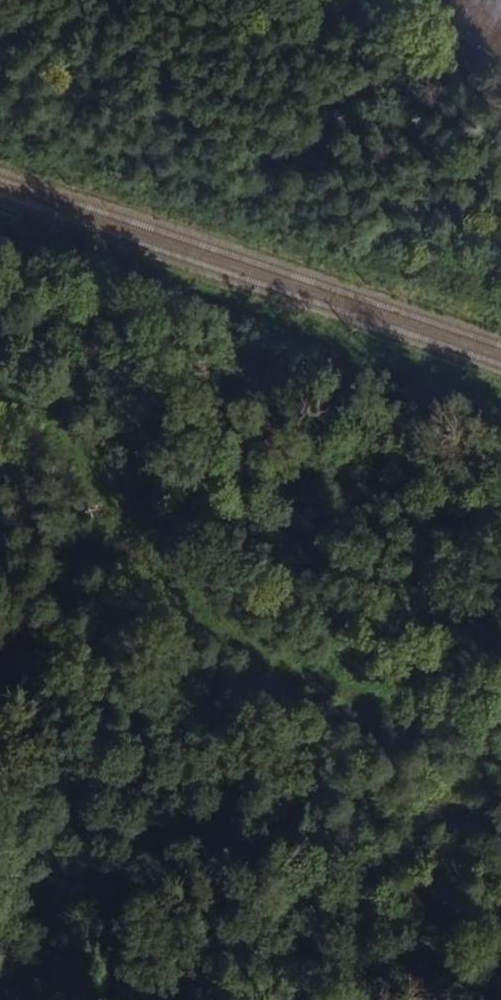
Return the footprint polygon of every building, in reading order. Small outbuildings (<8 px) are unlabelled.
[(484,50),(500,60),(500,19),(484,50)]
